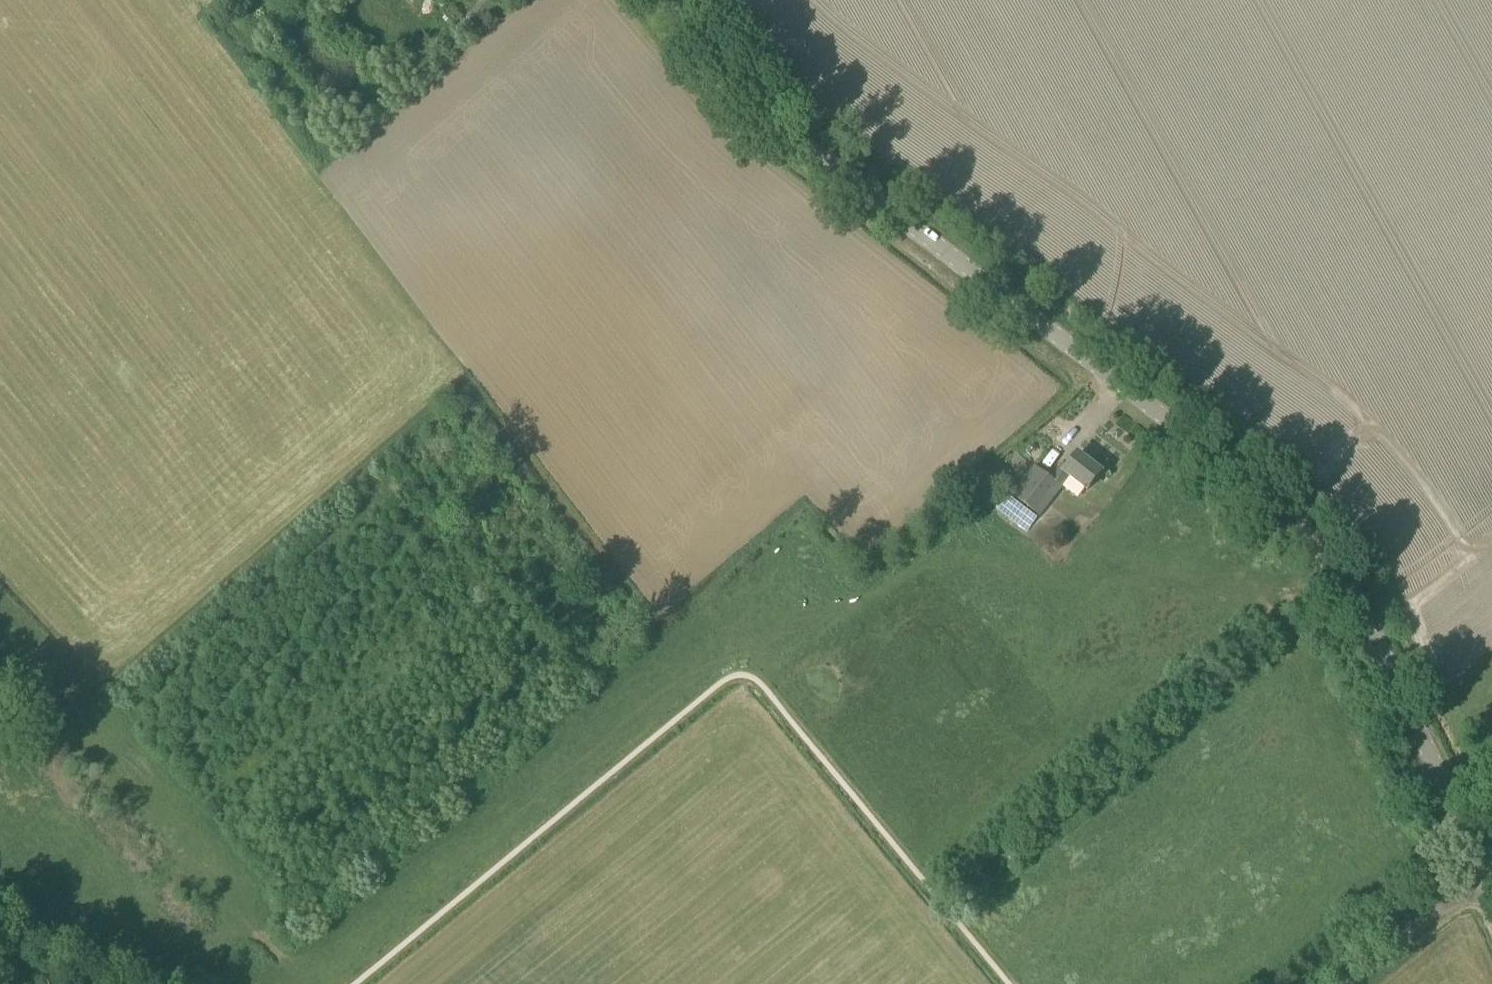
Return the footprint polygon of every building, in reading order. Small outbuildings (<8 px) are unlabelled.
[(1100,474),(1077,456),(1064,473),(1058,468),(1049,479),(1034,467),(1011,497),(1039,518),(1070,478),(1087,491),(1100,474)] [(977,493),(986,500),(993,491),(983,483),(977,492),(977,493)]
